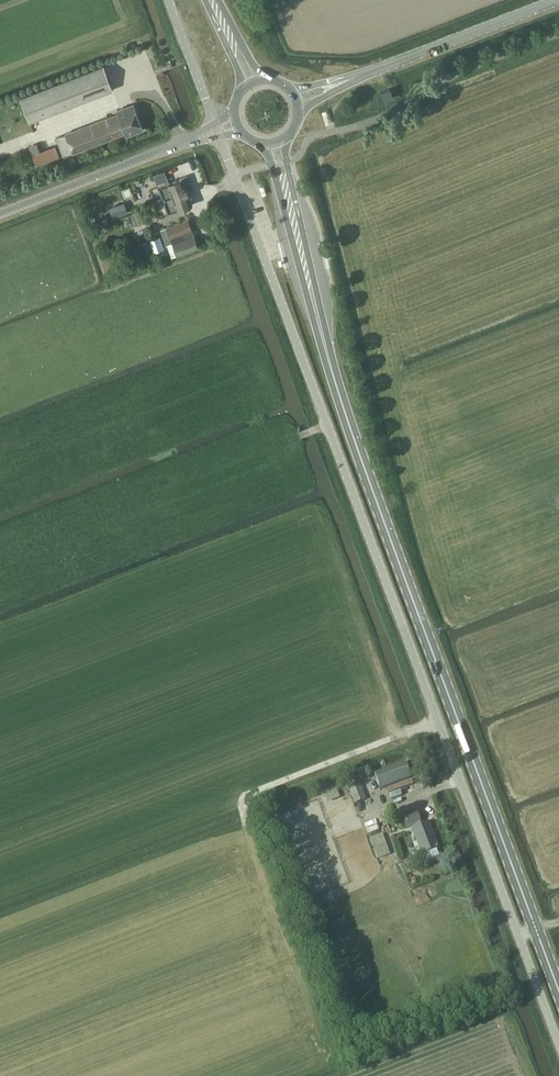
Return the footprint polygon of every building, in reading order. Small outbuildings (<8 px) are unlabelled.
[(31,121),(113,89),(103,65),(21,96),(31,121)] [(384,100),(393,97),(390,88),(381,92),(384,100)] [(66,133),(66,134),(57,137),(63,155),(73,152),(74,152),(126,133),(127,136),(143,130),(133,104),(117,110),(118,113),(66,133)] [(37,166),(60,157),(55,146),(32,154),(37,166)] [(169,183),(159,187),(168,213),(178,209),(192,204),(188,191),(193,189),(188,176),(169,183)] [(124,202),(110,207),(113,217),(128,212),(124,202)] [(188,219),(161,229),(166,243),(167,243),(171,256),(179,254),(190,251),(198,248),(188,219)] [(149,238),(151,245),(153,251),(164,247),(160,235),(149,238)] [(380,789),(411,778),(405,763),(375,775),(380,789)] [(355,804),(367,800),(359,781),(348,785),(355,804)] [(335,788),(324,793),(328,803),(339,798),(335,788)] [(406,828),(421,823),(418,813),(402,818),(406,828)] [(439,856),(437,850),(439,849),(429,821),(411,828),(422,856),(424,855),(426,860),(439,856)] [(382,835),(370,839),(378,859),(390,855),(382,835)]
